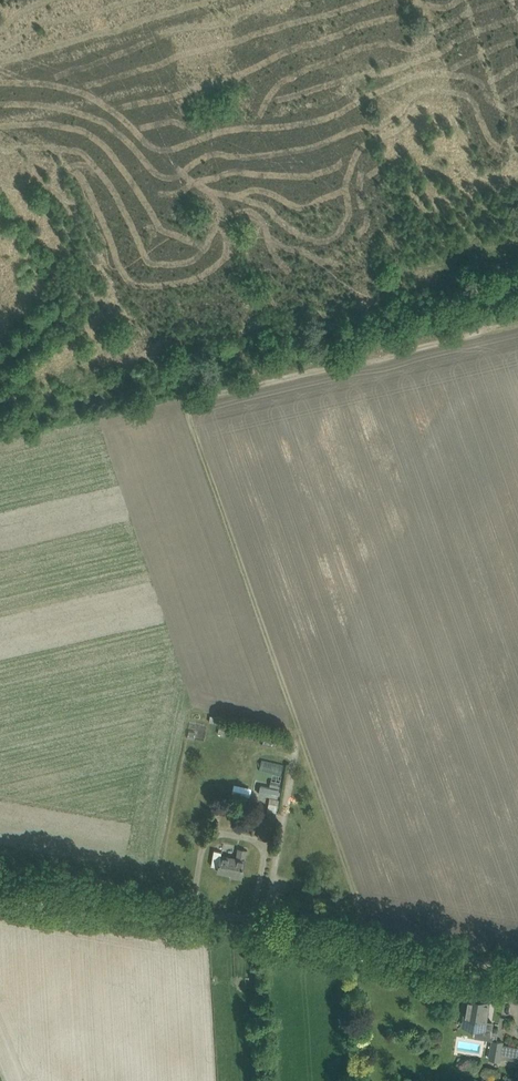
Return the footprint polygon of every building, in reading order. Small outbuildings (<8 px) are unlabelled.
[(263,758),(260,769),(282,775),(285,764),(263,758)] [(271,779),(269,785),(279,787),(280,781),(271,779)] [(260,785),(259,793),(278,797),(279,788),(260,785)] [(233,797),(254,796),(253,786),(233,786),(233,797)] [(269,797),(267,810),(275,812),(278,799),(269,797)] [(267,810),(263,809),(258,837),(271,840),(275,812),(267,810)] [(221,855),(222,851),(214,850),(211,865),(219,867),(218,871),(234,874),(233,876),(242,878),(243,867),(245,859),(244,859),(246,849),(239,848),(237,858),(221,855)] [(468,1000),(466,1011),(464,1024),(484,1028),(488,1003),(468,1000)] [(517,1060),(517,1047),(502,1044),(503,1041),(493,1039),(490,1058),(500,1060),(500,1057),(517,1060)]
